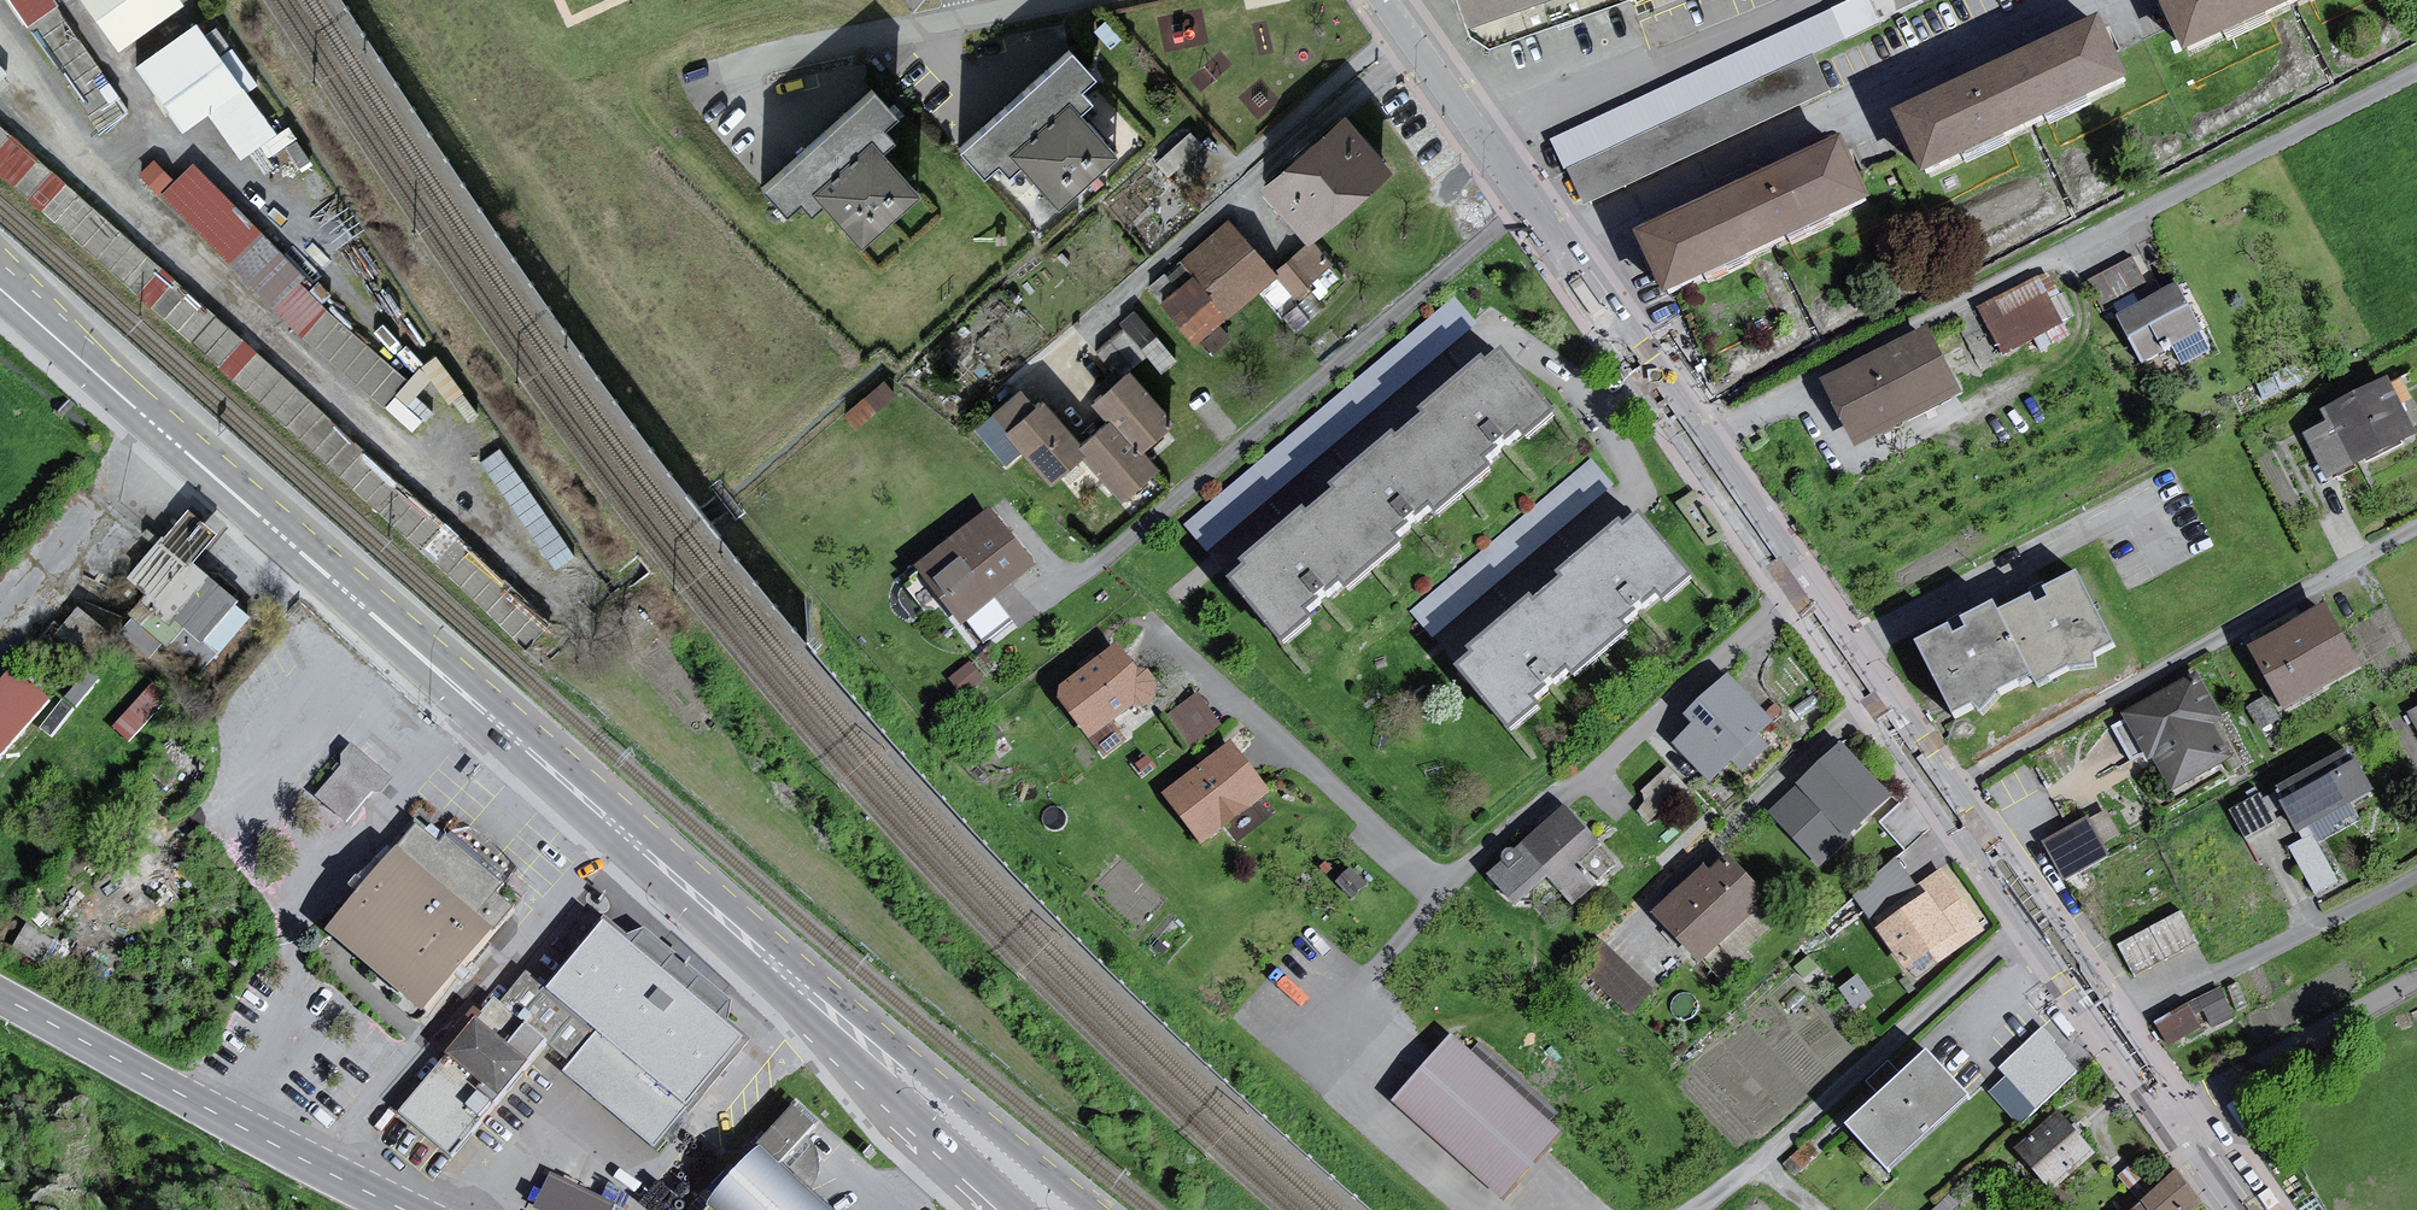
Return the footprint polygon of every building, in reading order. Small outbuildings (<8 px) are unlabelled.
[(94,117),(122,97),(53,0),(12,0),(94,117)] [(126,41),(175,5),(172,0),(96,0),(126,41)] [(1450,3),(1466,43),(1487,53),(1583,16),(1623,0),(1450,0),(1450,3)] [(2185,51),(2298,0),(2161,0),(2185,51)] [(2103,12),(1895,110),(1924,171),(2132,73),(2103,12)] [(1836,14),(1552,146),(1565,175),(1850,44),(1836,14)] [(201,28),(140,71),(184,133),(245,90),(201,28)] [(1075,51),(957,150),(985,183),(1002,168),(1014,182),(1026,172),(1062,214),(1124,162),(1086,117),(1100,105),(1090,93),(1102,83),(1075,51)] [(1818,62),(1565,175),(1581,211),(1834,97),(1818,62)] [(877,92),(763,191),(788,219),(802,207),(814,219),(825,210),(862,251),(924,197),(886,154),(898,144),(886,131),(901,119),(877,92)] [(1350,120),(1264,193),(1312,245),(1396,174),(1350,120)] [(532,650),(555,625),(0,126),(0,172),(532,650)] [(1847,129),(1637,226),(1666,290),(1877,193),(1847,129)] [(1190,137),(1156,166),(1169,181),(1203,152),(1190,137)] [(224,210),(199,237),(386,414),(412,388),(224,210)] [(1193,347),(1275,279),(1228,223),(1146,291),(1193,347)] [(1333,269),(1312,245),(1275,279),(1295,302),(1333,269)] [(2135,261),(2089,286),(2103,311),(2149,287),(2135,261)] [(2050,279),(1981,309),(2002,358),(2036,343),(2042,356),(2076,341),(2050,279)] [(2121,322),(2146,369),(2176,353),(2186,371),(2218,354),(2183,288),(2121,322)] [(1457,292),(1185,519),(1209,547),(1480,319),(1457,292)] [(1176,366),(1137,315),(1120,327),(1126,334),(1096,356),(1107,370),(1115,363),(1126,378),(1147,364),(1159,379),(1176,366)] [(1934,334),(1828,389),(1862,454),(1968,400),(1934,334)] [(1251,567),(1235,579),(1288,643),(1319,618),(1312,610),(1345,582),(1353,592),(1412,544),(1403,533),(1433,508),(1440,516),(1499,467),(1491,458),(1527,428),(1536,439),(1564,416),(1509,350),(1494,362),(1490,358),(1425,411),(1430,417),(1405,438),(1401,433),(1337,486),(1342,491),(1315,514),(1311,509),(1247,562),(1251,567)] [(2305,386),(2297,368),(2275,377),(2282,395),(2305,386)] [(1171,431),(1126,378),(1092,406),(1108,425),(1082,447),(1045,404),(1036,411),(1021,393),(992,417),(1053,489),(1084,463),(1121,507),(1160,474),(1143,454),(1171,431)] [(2307,440),(2330,486),(2416,445),(2416,431),(2395,384),(2327,416),(2332,428),(2307,440)] [(843,418),(856,434),(897,400),(884,385),(843,418)] [(1589,454),(1409,607),(1431,633),(1612,480),(1589,454)] [(1473,651),(1456,665),(1510,727),(1539,703),(1532,695),(1567,665),(1574,674),(1629,626),(1622,618),(1657,588),(1664,596),(1694,570),(1642,510),(1626,524),(1619,516),(1559,568),(1566,576),(1536,602),(1528,593),(1468,644),(1473,651)] [(216,537),(188,512),(129,581),(149,597),(116,635),(148,661),(161,645),(198,676),(249,616),(191,567),(216,537)] [(994,517),(907,583),(927,610),(939,600),(964,633),(1039,575),(994,517)] [(2040,604),(2009,619),(2043,686),(2046,692),(2078,677),(2113,673),(2109,661),(2124,654),(2086,579),(2054,596),(2059,607),(2045,614),(2040,604)] [(2335,610),(2255,653),(2289,716),(2369,674),(2335,610)] [(102,636),(75,612),(55,636),(82,659),(102,636)] [(1961,635),(1926,652),(1963,726),(1980,717),(1992,723),(2010,702),(2043,686),(2009,619),(2006,612),(1974,628),(1979,638),(1966,645),(1961,635)] [(1122,652),(1063,694),(1062,707),(1095,747),(1141,709),(1149,709),(1158,702),(1161,691),(1156,679),(1145,677),(1122,652)] [(990,655),(952,683),(974,713),(995,698),(985,684),(1002,672),(990,655)] [(13,676),(0,691),(0,764),(49,709),(13,676)] [(2202,678),(2123,718),(2148,768),(2156,764),(2173,798),(2235,767),(2216,729),(2226,724),(2202,678)] [(1700,732),(1679,751),(1712,788),(1728,774),(1743,790),(1791,747),(1732,682),(1689,720),(1700,732)] [(156,684),(117,727),(130,739),(169,695),(156,684)] [(1198,695),(1166,717),(1189,752),(1222,730),(1198,695)] [(393,777),(350,740),(340,753),(339,766),(337,768),(314,795),(345,820),(371,790),(381,791),(393,777)] [(1235,747),(1167,797),(1205,848),(1273,798),(1235,747)] [(1896,806),(1845,751),(1770,819),(1821,875),(1896,806)] [(2352,753),(2278,794),(2305,843),(2289,851),(2316,900),(2340,887),(2333,874),(2347,867),(2331,839),(2358,824),(2353,815),(2378,801),(2352,753)] [(1663,832),(1701,798),(1672,766),(1634,800),(1663,832)] [(2278,829),(2263,799),(2231,815),(2246,845),(2278,829)] [(2108,814),(2044,845),(2063,884),(2110,861),(2104,849),(2121,840),(2108,814)] [(1603,853),(1571,815),(1520,859),(1514,852),(1502,863),(1507,869),(1492,882),(1522,916),(1552,889),(1574,914),(1597,895),(1578,875),(1603,853)] [(502,892),(423,828),(330,943),(428,1022),(499,936),(479,920),(502,892)] [(1710,871),(1657,920),(1706,972),(1776,906),(1735,862),(1718,879),(1710,871)] [(1986,938),(1943,873),(1919,889),(1928,901),(1877,935),(1911,987),(1986,938)] [(2120,948),(2136,980),(2201,946),(2184,914),(2120,948)] [(1683,967),(1635,918),(1578,974),(1626,1023),(1683,967)] [(750,1047),(606,927),(549,994),(530,977),(504,1008),(499,1004),(401,1120),(454,1164),(553,1046),(576,1064),(568,1074),(662,1152),(750,1047)] [(2153,1028),(2169,1058),(2235,1022),(2219,993),(2153,1028)] [(1449,1036),(1389,1102),(1501,1202),(1561,1135),(1546,1121),(1556,1110),(1476,1039),(1466,1051),(1449,1036)] [(2081,1079),(2044,1036),(2000,1074),(2007,1082),(1988,1098),(2020,1133),(2081,1079)] [(1978,1108),(1936,1063),(1909,1087),(1890,1066),(1866,1088),(1885,1109),(1853,1138),(1895,1184),(1978,1108)] [(2099,1163),(2063,1119),(2018,1156),(2055,1199),(2099,1163)] [(557,1145),(524,1209),(526,1209),(619,1209),(633,1183),(557,1145)] [(765,1156),(714,1209),(824,1209),(765,1156)] [(2181,1180),(2139,1209),(2203,1209),(2181,1180)] [(1942,1209),(1967,1209),(1954,1198),(1942,1209)]
